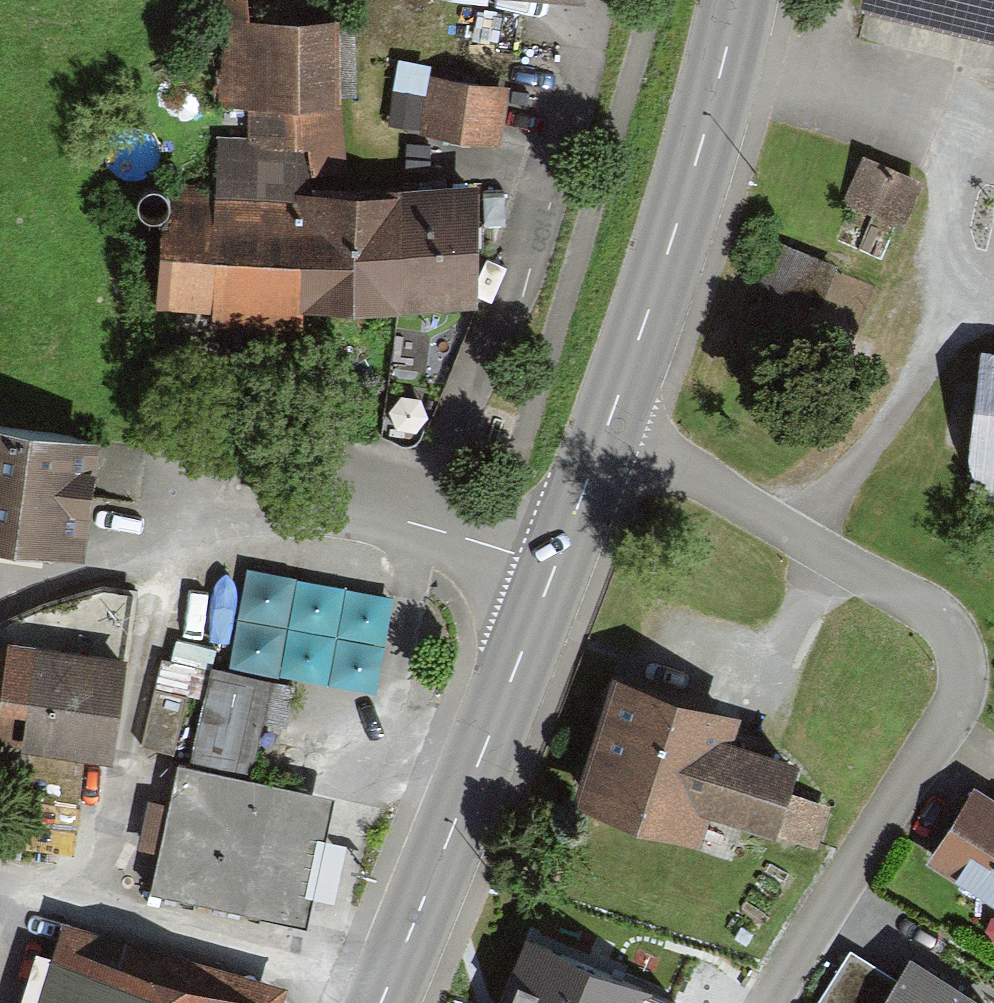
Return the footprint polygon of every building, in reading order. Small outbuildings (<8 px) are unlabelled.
[(340,18),(255,21),(254,0),(208,0),(209,31),(225,30),(222,110),(257,106),(257,136),(258,150),(295,149),(350,147),(340,18)] [(860,13),(993,43),(993,0),(863,0),(860,13)] [(432,68),(404,64),(393,126),(421,131),(432,68)] [(424,137),(501,150),(512,92),(435,78),(424,137)] [(304,311),(479,308),(479,189),(296,194),(295,149),(258,150),(257,136),(218,136),(216,196),(169,193),(156,314),(216,312),(215,335),(304,334),(304,311)] [(868,154),(841,204),(889,229),(913,177),(868,154)] [(861,280),(784,243),(756,299),(836,337),(861,280)] [(985,352),(982,384),(952,381),(945,453),(968,455),(962,507),(993,510),(993,353),(985,352)] [(0,425),(0,549),(89,559),(103,441),(0,425)] [(97,493),(131,498),(137,459),(104,454),(97,493)] [(0,626),(0,642),(120,653),(127,589),(97,586),(0,626)] [(116,754),(125,653),(120,653),(0,642),(0,739),(116,754)] [(149,886),(302,927),(329,797),(255,778),(276,685),(215,668),(190,766),(176,762),(149,886)] [(617,680),(578,803),(705,843),(713,818),(820,852),(835,804),(787,789),(796,762),(734,742),(742,719),(617,680)] [(974,782),(925,865),(993,906),(993,795),(974,782)] [(63,928),(41,1002),(279,1002),(281,994),(63,928)] [(506,1002),(674,1002),(533,941),(506,1002)] [(913,956),(898,979),(852,950),(819,1002),(987,1002),(913,956)]
